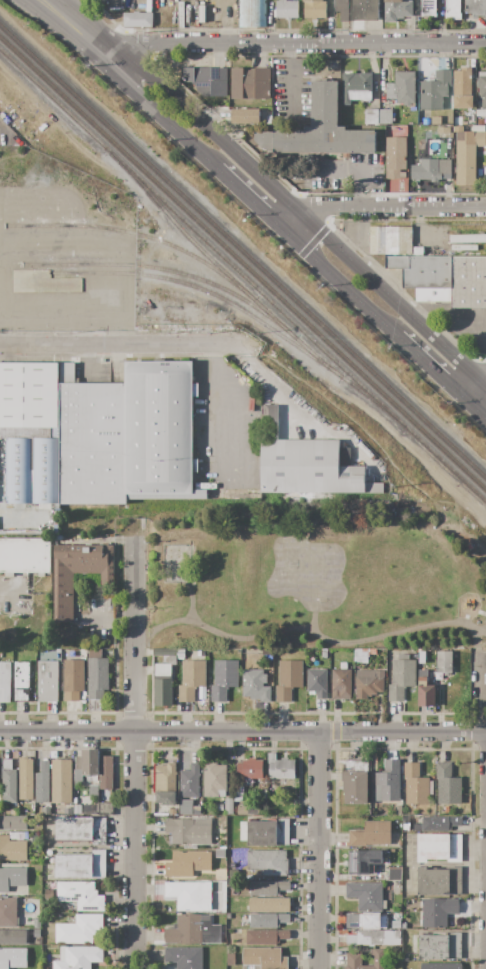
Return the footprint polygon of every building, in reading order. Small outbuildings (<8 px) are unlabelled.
[(174,27),(174,0),(182,0),(182,27),(174,27)] [(238,27),(238,0),(265,0),(265,26),(238,27)] [(276,2),(280,1),(280,0),(286,0),(286,1),(298,1),(298,18),(291,18),(291,19),(285,19),(285,18),(276,18),(276,2)] [(323,0),(326,0),(326,17),(303,17),(303,0),(323,0)] [(335,12),(335,0),(349,0),(349,22),(340,22),(340,12),(335,12)] [(352,21),(352,0),(380,0),(380,20),(352,21)] [(384,22),(385,0),(402,0),(402,1),(413,1),(413,17),(404,17),(404,19),(396,19),(396,23),(384,22)] [(423,13),(422,0),(436,0),(436,17),(421,18),(421,13),(423,13)] [(446,13),(446,0),(460,0),(460,20),(445,20),(445,13),(446,13)] [(465,14),(465,0),(485,0),(485,21),(484,21),(484,16),(472,16),(472,14),(465,14)] [(123,27),(123,13),(133,13),(133,12),(139,12),(139,13),(152,13),(152,26),(123,27)] [(227,68),(227,97),(196,97),(196,87),(191,82),(185,82),(181,78),(181,68),(227,68)] [(231,68),(243,68),(243,71),(250,71),(250,69),(255,69),(255,68),(270,68),(270,99),(255,99),(255,100),(242,100),(242,99),(231,99),(231,68)] [(471,68),(471,96),(473,96),(473,108),(453,108),(453,71),(461,71),(461,68),(471,68)] [(451,70),(451,89),(448,89),(448,97),(442,97),(442,110),(420,110),(420,82),(435,82),(435,70),(451,70)] [(414,72),(414,103),(411,103),(411,105),(403,105),(403,103),(396,103),(396,100),(386,100),(386,83),(395,83),(395,72),(414,72)] [(478,72),(485,72),(485,110),(478,109),(479,88),(477,88),(477,80),(478,80),(478,72)] [(343,74),(372,74),(371,102),(363,102),(363,100),(350,100),(350,105),(343,105),(343,74)] [(338,81),(338,126),(346,126),(346,131),(375,131),(375,145),(377,145),(377,153),(269,153),(254,141),(254,132),(274,132),(274,130),(304,130),(304,127),(312,127),(312,81),(338,81)] [(232,109),(260,109),(260,123),(232,123),(232,109)] [(364,109),(393,109),(393,125),(364,125),(364,109)] [(431,117),(441,117),(441,125),(431,125),(431,117)] [(437,128),(450,128),(450,137),(437,137),(437,128)] [(456,141),(457,141),(457,138),(465,138),(465,141),(466,141),(466,132),(471,132),(485,132),(485,147),(475,147),(475,185),(456,185),(456,141)] [(385,138),(406,138),(407,179),(386,179),(385,138)] [(411,179),(411,165),(420,165),(420,160),(439,160),(438,173),(442,173),(442,180),(438,180),(438,182),(431,182),(431,179),(411,179)] [(384,192),(406,193),(406,179),(384,179),(384,192)] [(477,257),(485,257),(485,309),(451,308),(451,304),(415,303),(415,289),(401,289),(402,270),(383,270),(383,255),(369,254),(369,226),(412,227),(411,247),(424,247),(424,256),(450,256),(450,245),(477,245),(477,257)] [(11,272),(11,292),(81,291),(80,278),(48,279),(48,271),(11,272)] [(207,499),(207,490),(193,490),(193,362),(159,362),(126,362),(126,383),(127,499),(207,499)] [(59,428),(0,428),(0,363),(58,363),(59,428)] [(126,383),(88,383),(79,383),(79,378),(75,378),(74,363),(60,363),(61,383),(59,383),(59,505),(127,504),(127,499),(126,383)] [(383,483),(384,494),(261,493),(261,440),(263,440),(263,405),(278,405),(279,440),(339,441),(339,467),(365,467),(365,483),(383,483)] [(34,438),(58,438),(58,504),(34,504),(34,438)] [(30,439),(31,504),(5,504),(4,439),(30,439)] [(0,509),(49,509),(49,519),(0,518),(0,509)] [(1,521),(50,521),(49,530),(1,530),(1,521)] [(50,572),(50,539),(0,539),(0,573),(50,572)] [(53,623),(52,544),(108,543),(108,546),(113,546),(113,587),(100,587),(100,572),(73,573),(73,623),(53,623)] [(87,658),(88,658),(88,649),(101,649),(101,658),(108,658),(109,691),(104,691),(104,700),(88,700),(87,658)] [(173,656),(173,649),(152,649),(152,655),(162,655),(161,652),(168,651),(168,657),(173,656)] [(354,663),(354,650),(376,649),(376,655),(369,655),(369,663),(354,663)] [(452,673),(437,673),(437,651),(451,651),(452,673)] [(389,701),(389,685),(392,685),(392,660),(399,660),(399,655),(409,655),(409,660),(415,660),(415,686),(406,686),(405,688),(404,689),(404,701),(389,701)] [(63,660),(84,660),(84,690),(86,690),(86,701),(64,702),(63,660)] [(179,702),(179,686),(182,686),(182,661),(206,660),(206,687),(196,687),(196,689),(194,689),(195,702),(179,702)] [(58,661),(58,702),(37,702),(37,661),(58,661)] [(215,661),(215,685),(211,686),(211,702),(226,702),(226,690),(228,690),(228,687),(238,687),(238,661),(215,661)] [(276,703),(276,687),(279,686),(278,661),(303,661),(303,687),(293,687),(293,690),(291,690),(292,702),(276,703)] [(14,662),(28,662),(29,701),(14,701),(14,662)] [(10,702),(0,702),(0,663),(10,663),(10,702)] [(154,680),(155,680),(155,665),(171,665),(171,680),(172,680),(172,706),(154,706),(154,680)] [(243,670),(262,670),(262,674),(267,674),(267,683),(263,683),(263,687),(271,687),(271,701),(256,701),(256,699),(243,699),(243,670)] [(327,670),(327,699),(317,699),(317,695),(308,695),(308,670),(327,670)] [(332,670),(351,670),(351,700),(332,700),(332,670)] [(356,671),(384,671),(384,692),(376,692),(376,695),(371,695),(371,697),(367,697),(367,699),(356,699),(356,671)] [(434,686),(435,707),(418,707),(418,686),(418,678),(427,678),(427,686),(434,686)] [(98,749),(98,776),(82,776),(82,770),(75,770),(75,757),(82,757),(82,749),(98,749)] [(267,752),(276,752),(276,761),(281,761),(281,759),(288,759),(288,761),(295,761),(295,779),(271,779),(271,774),(269,774),(269,764),(267,764),(267,752)] [(99,789),(99,756),(113,756),(113,789),(99,789)] [(18,757),(28,757),(28,759),(33,759),(33,804),(18,804),(18,757)] [(262,778),(252,778),(252,786),(241,786),(241,778),(237,778),(237,764),(243,764),(243,761),(249,761),(249,758),(255,758),(255,761),(262,761),(262,778)] [(3,759),(12,759),(12,770),(16,770),(16,803),(3,803),(3,759)] [(71,760),(71,803),(51,803),(51,760),(71,760)] [(400,760),(400,802),(375,802),(375,773),(385,773),(385,760),(400,760)] [(35,773),(40,773),(40,761),(49,761),(49,803),(35,803),(35,773)] [(367,761),(368,796),(369,796),(369,804),(345,804),(345,792),(343,792),(343,782),(342,782),(342,773),(343,773),(343,761),(367,761)] [(203,762),(218,762),(218,766),(226,766),(226,791),(225,791),(225,797),(203,797),(203,762)] [(176,763),(176,805),(162,805),(162,803),(156,803),(156,793),(155,793),(155,766),(167,766),(167,763),(176,763)] [(198,797),(192,797),(192,798),(180,798),(180,771),(191,771),(191,763),(198,763),(198,797)] [(404,763),(419,763),(419,778),(429,778),(429,782),(433,782),(433,795),(429,795),(429,805),(404,805),(404,763)] [(435,763),(451,763),(451,778),(461,778),(461,805),(438,805),(438,779),(435,779),(435,763)] [(224,799),(233,799),(233,814),(224,814),(224,799)] [(179,801),(192,801),(192,807),(200,807),(200,815),(179,815),(179,801)] [(237,814),(237,806),(238,806),(238,802),(243,802),(243,806),(247,806),(247,814),(237,814)] [(99,803),(112,803),(112,816),(99,816),(99,803)] [(26,831),(0,831),(0,816),(26,816),(26,831)] [(422,817),(462,817),(462,826),(451,826),(451,831),(422,832),(422,817)] [(56,818),(106,818),(106,845),(92,845),(92,841),(56,841),(56,818)] [(165,819),(172,819),(172,820),(193,820),(193,819),(211,819),(211,844),(171,845),(171,834),(165,834),(165,819)] [(247,822),(278,822),(278,819),(290,819),(290,845),(276,845),(276,846),(247,846),(247,822)] [(390,821),(390,848),(349,848),(348,831),(365,831),(364,821),(390,821)] [(10,833),(28,833),(28,839),(23,839),(23,841),(18,841),(18,839),(10,839),(10,833)] [(417,834),(460,834),(461,863),(417,863),(417,834)] [(27,861),(0,861),(0,835),(9,835),(9,842),(27,842),(27,861)] [(56,855),(91,855),(91,850),(105,850),(105,877),(56,877),(56,855)] [(247,851),(286,851),(286,859),(289,859),(289,877),(258,877),(258,869),(247,869),(247,851)] [(349,851),(383,851),(383,864),(370,864),(370,875),(349,875),(349,851)] [(172,852),(211,852),(211,871),(194,871),(194,877),(165,877),(165,863),(172,863),(172,852)] [(418,895),(417,867),(461,867),(461,895),(418,895)] [(9,893),(0,893),(0,868),(26,868),(26,887),(9,887),(9,893)] [(388,868),(401,868),(401,881),(388,881),(388,868)] [(56,882),(95,882),(95,891),(97,891),(97,896),(104,896),(104,912),(77,912),(77,901),(56,901),(56,882)] [(250,882),(290,882),(290,891),(280,891),(280,895),(250,895),(250,882)] [(165,883),(210,883),(210,900),(211,900),(211,912),(202,912),(202,913),(177,913),(177,898),(164,898),(165,883)] [(346,883),(381,883),(382,911),(357,912),(357,898),(346,898),(346,883)] [(290,898),(290,913),(250,913),(250,898),(290,898)] [(16,928),(0,928),(0,899),(16,899),(16,918),(18,918),(18,926),(16,926),(16,928)] [(422,900),(458,900),(458,915),(447,915),(447,928),(422,928),(422,900)] [(250,914),(290,914),(290,923),(280,923),(280,928),(250,928),(250,914)] [(56,943),(56,924),(76,924),(76,915),(103,915),(103,935),(93,935),(93,943),(56,943)] [(177,915),(211,915),(211,917),(213,917),(213,924),(211,924),(211,927),(212,927),(212,937),(201,937),(201,945),(177,945),(177,944),(165,944),(165,928),(173,928),(173,924),(177,924),(177,915)] [(346,915),(386,915),(387,929),(346,929),(346,915)] [(392,921),(400,921),(400,928),(392,929),(392,921)] [(26,945),(0,945),(0,930),(26,930),(26,945)] [(246,931),(290,931),(290,939),(280,939),(280,944),(277,944),(277,945),(246,945),(246,931)] [(356,931),(389,931),(389,932),(400,931),(400,945),(374,945),(374,946),(368,947),(368,945),(346,945),(346,936),(356,936),(356,931)] [(419,960),(419,936),(448,936),(448,933),(461,932),(461,959),(419,960)] [(91,963),(91,968),(53,968),(53,961),(60,961),(60,947),(102,947),(102,963),(91,963)] [(202,947),(202,968),(176,968),(176,963),(165,963),(165,947),(202,947)] [(8,968),(0,968),(0,948),(26,948),(26,968),(8,968)] [(288,957),(288,968),(260,968),(260,965),(242,965),(242,948),(282,948),(282,957),(288,957)] [(383,949),(383,968),(344,968),(344,966),(347,966),(347,953),(361,953),(361,967),(373,967),(373,958),(371,958),(371,950),(383,949)] [(226,954),(235,954),(235,966),(226,966),(226,954)]
